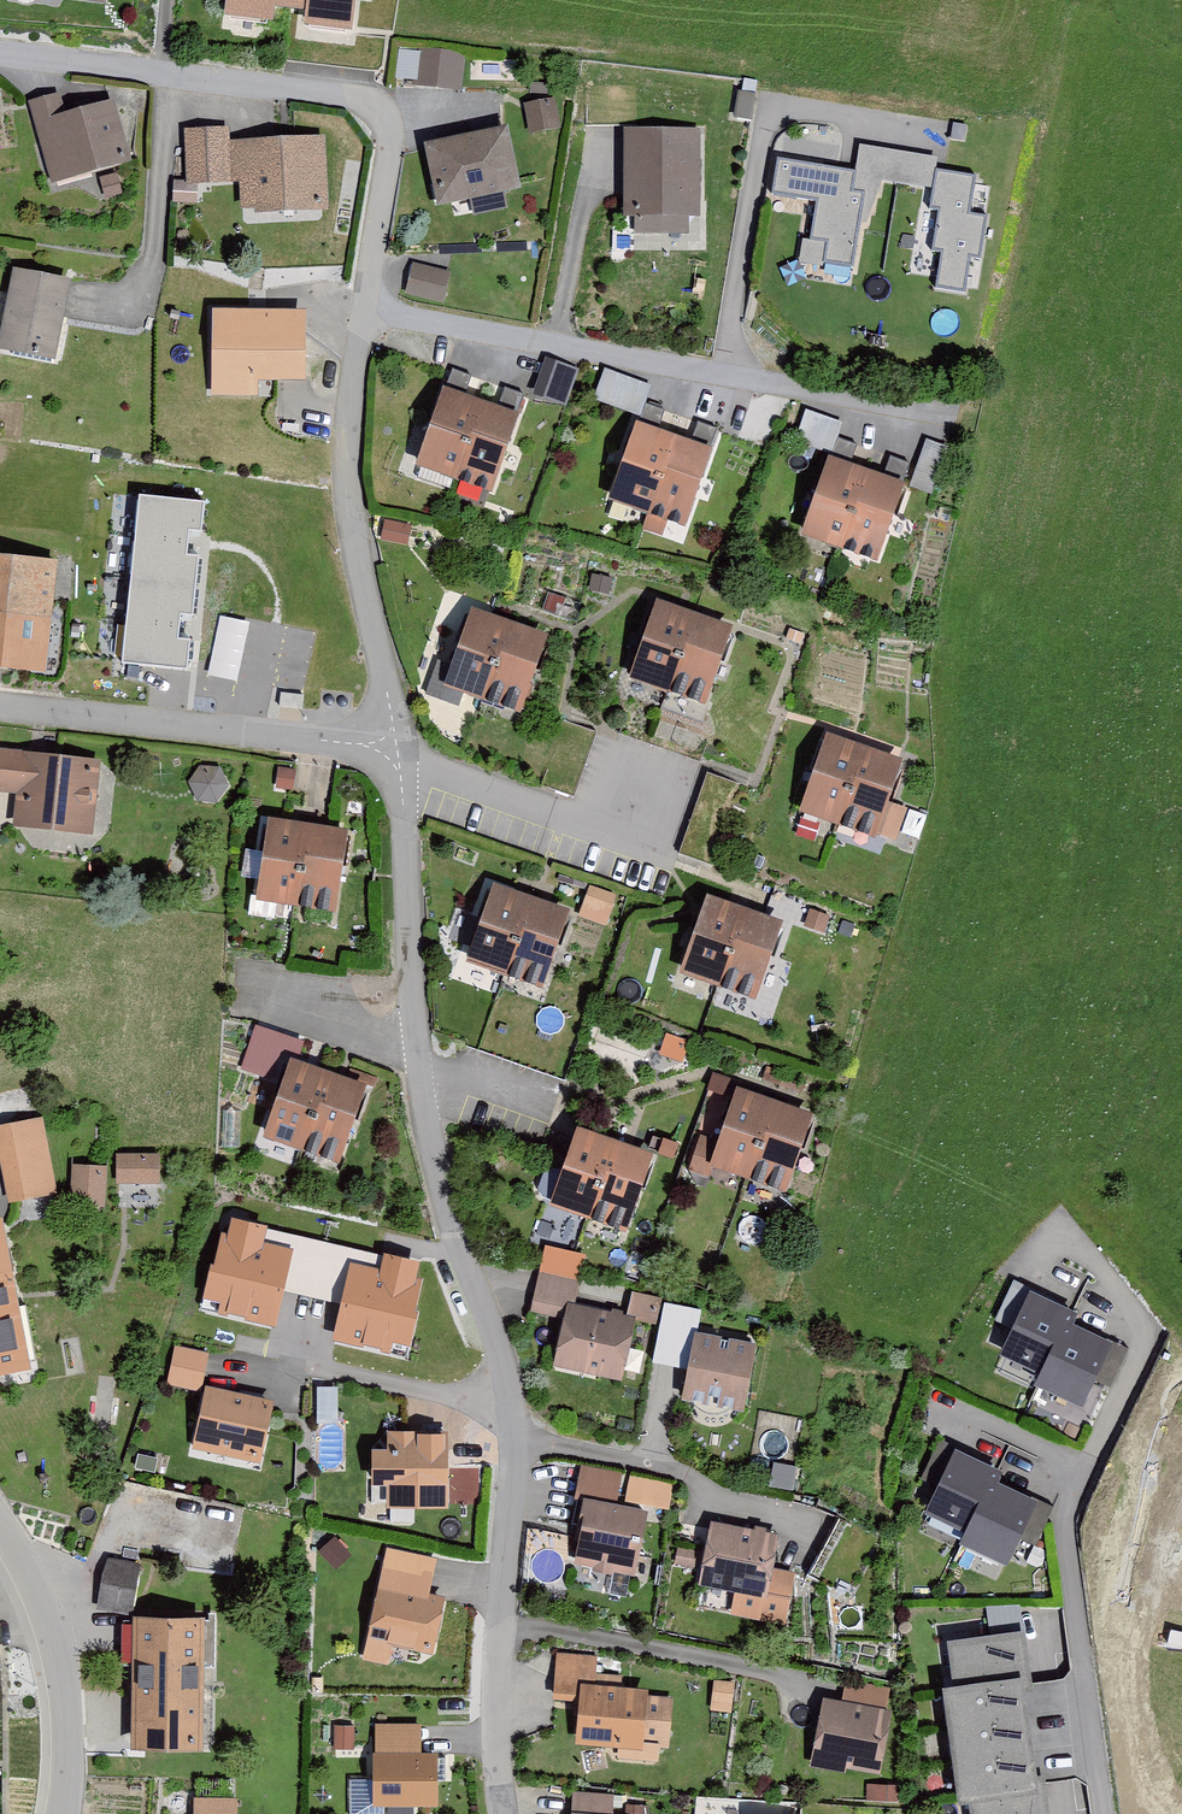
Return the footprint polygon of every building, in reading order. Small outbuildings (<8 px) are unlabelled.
[(225,15),(273,19),(275,7),(306,9),(305,26),(353,30),(355,0),(226,0),(225,15)] [(463,56),(419,51),(416,81),(460,86),(463,56)] [(754,92),(738,90),(736,117),(751,119),(754,92)] [(60,93),(29,102),(51,181),(130,159),(114,101),(66,115),(60,93)] [(555,98),(525,104),(531,132),(561,126),(555,98)] [(506,125),(425,144),(440,205),(521,187),(506,125)] [(230,179),(228,140),(227,126),(182,128),(185,181),(230,179)] [(702,131),(626,133),(627,219),(703,218),(702,131)] [(325,136),(228,140),(230,179),(239,179),(241,212),(329,208),(325,136)] [(859,175),(783,164),(780,188),(818,194),(812,238),(804,237),(801,257),(852,264),(858,222),(864,223),(882,182),(931,189),(936,157),(864,147),(859,175)] [(974,175),(937,169),(931,206),(941,208),(934,249),(943,250),(937,287),(964,291),(969,255),(979,256),(986,216),(968,213),(974,175)] [(452,270),(412,261),(405,292),(445,301),(452,270)] [(12,269),(0,340),(0,349),(57,358),(70,279),(12,269)] [(304,309),(213,309),(213,395),(258,395),(258,376),(304,377),(304,309)] [(566,404),(578,369),(556,361),(543,396),(566,404)] [(597,398),(643,409),(650,378),(603,368),(597,398)] [(520,415),(442,387),(414,463),(491,491),(520,415)] [(799,437),(834,448),(843,417),(808,407),(799,437)] [(711,445),(636,420),(611,499),(685,524),(711,445)] [(950,446),(926,438),(910,486),(933,494),(950,446)] [(904,480),(828,456),(802,534),(878,559),(904,480)] [(206,501),(139,495),(123,661),(187,667),(190,641),(180,640),(182,617),(195,618),(201,552),(188,551),(190,530),(203,531),(206,501)] [(412,524),(385,519),(381,539),(408,544),(412,524)] [(0,554),(0,662),(47,666),(55,558),(0,554)] [(613,577),(592,573),(589,589),(609,593),(613,577)] [(732,624),(657,599),(631,678),(707,703),(732,624)] [(548,635),(473,609),(447,685),(521,711),(548,635)] [(250,623),(219,617),(207,677),(238,683),(250,623)] [(806,632),(789,627),(784,639),(803,645),(806,632)] [(303,694),(281,692),(279,707),(302,709),(303,694)] [(902,757),(826,732),(801,810),(876,835),(902,757)] [(0,749),(0,787),(19,790),(15,823),(93,832),(101,761),(0,749)] [(220,767),(200,765),(188,782),(198,800),(217,801),(229,785),(220,767)] [(295,769),(279,767),(277,787),(293,789),(295,769)] [(347,827),(268,818),(259,900),(337,909),(347,827)] [(568,908),(493,884),(467,962),(542,987),(568,908)] [(615,894),(589,886),(579,916),(604,925),(615,894)] [(781,921),(705,896),(679,975),(755,999),(781,921)] [(830,915),(810,909),(805,925),(825,931),(830,915)] [(363,1087),(292,1062),(266,1136),(338,1160),(363,1087)] [(810,1113),(735,1088),(709,1166),(784,1191),(810,1113)] [(0,1125),(0,1161),(7,1200),(55,1191),(41,1117),(0,1125)] [(652,1153),(577,1129),(551,1207),(626,1232),(652,1153)] [(160,1154),(116,1154),(116,1184),(160,1184),(160,1154)] [(107,1167),(73,1166),(72,1210),(106,1211),(107,1167)] [(28,1366),(0,1221),(0,1371),(28,1366)] [(263,1228),(233,1221),(229,1238),(223,1237),(215,1268),(212,1268),(203,1307),(273,1323),(290,1251),(259,1244),(263,1228)] [(544,1245),(538,1272),(578,1281),(584,1254),(544,1245)] [(382,1273),(351,1266),(334,1339),(405,1355),(415,1314),(412,1313),(419,1282),(413,1280),(417,1264),(385,1257),(382,1273)] [(578,1281),(538,1272),(530,1312),(563,1318),(554,1364),(623,1378),(635,1322),(652,1325),(658,1297),(630,1291),(625,1315),(573,1305),(578,1281)] [(1085,1311),(1012,1280),(996,1319),(1016,1328),(1003,1358),(1041,1375),(1036,1388),(1083,1408),(1094,1384),(1109,1390),(1127,1347),(1078,1326),(1085,1311)] [(758,1344),(695,1333),(683,1400),(746,1411),(758,1344)] [(207,1352),(175,1346),(168,1384),(200,1390),(207,1352)] [(337,1387),(317,1387),(318,1423),(338,1423),(337,1387)] [(275,1403),(206,1388),(193,1449),(261,1464),(275,1403)] [(375,1450),(375,1453),(376,1485),(389,1484),(390,1507),(451,1505),(449,1431),(385,1433),(386,1449),(375,1450)] [(1002,1472),(955,1451),(927,1514),(965,1531),(958,1547),(1008,1569),(1021,1539),(1038,1546),(1055,1507),(998,1482),(1002,1472)] [(798,1466),(775,1462),(771,1485),(793,1490),(798,1466)] [(621,1476),(582,1469),(572,1525),(586,1527),(579,1565),(633,1575),(645,1510),(615,1505),(621,1476)] [(672,1484),(630,1477),(626,1502),(668,1509),(672,1484)] [(778,1535),(712,1524),(702,1587),(734,1593),(731,1615),(782,1624),(790,1574),(772,1571),(778,1535)] [(351,1554),(335,1537),(319,1552),(335,1569),(351,1554)] [(434,1561),(388,1551),(364,1656),(386,1661),(390,1643),(431,1653),(444,1597),(427,1593),(434,1561)] [(137,1567),(109,1562),(100,1607),(128,1613),(137,1567)] [(204,1618),(134,1617),(132,1747),(202,1747),(204,1618)] [(946,1639),(953,1687),(943,1689),(959,1805),(970,1803),(972,1813),(1049,1813),(1044,1776),(1037,1777),(1025,1693),(1036,1691),(1027,1628),(946,1639)] [(594,1658),(557,1656),(555,1699),(580,1700),(578,1743),(618,1745),(618,1759),(657,1761),(658,1749),(669,1749),(672,1700),(651,1699),(651,1690),(621,1688),(622,1677),(593,1676),(594,1658)] [(733,1683),(714,1681),(712,1709),(730,1711),(733,1683)] [(842,1704),(827,1701),(816,1765),(883,1776),(894,1712),(886,1711),(889,1691),(845,1684),(842,1704)] [(354,1724),(335,1724),(335,1751),(354,1751),(354,1724)] [(420,1725),(376,1725),(376,1806),(439,1806),(439,1753),(420,1752),(420,1725)] [(905,1785),(867,1784),(867,1800),(904,1801),(905,1785)] [(574,1794),(573,1813),(611,1813),(612,1797),(574,1794)] [(196,1800),(196,1813),(235,1813),(235,1801),(196,1800)]
